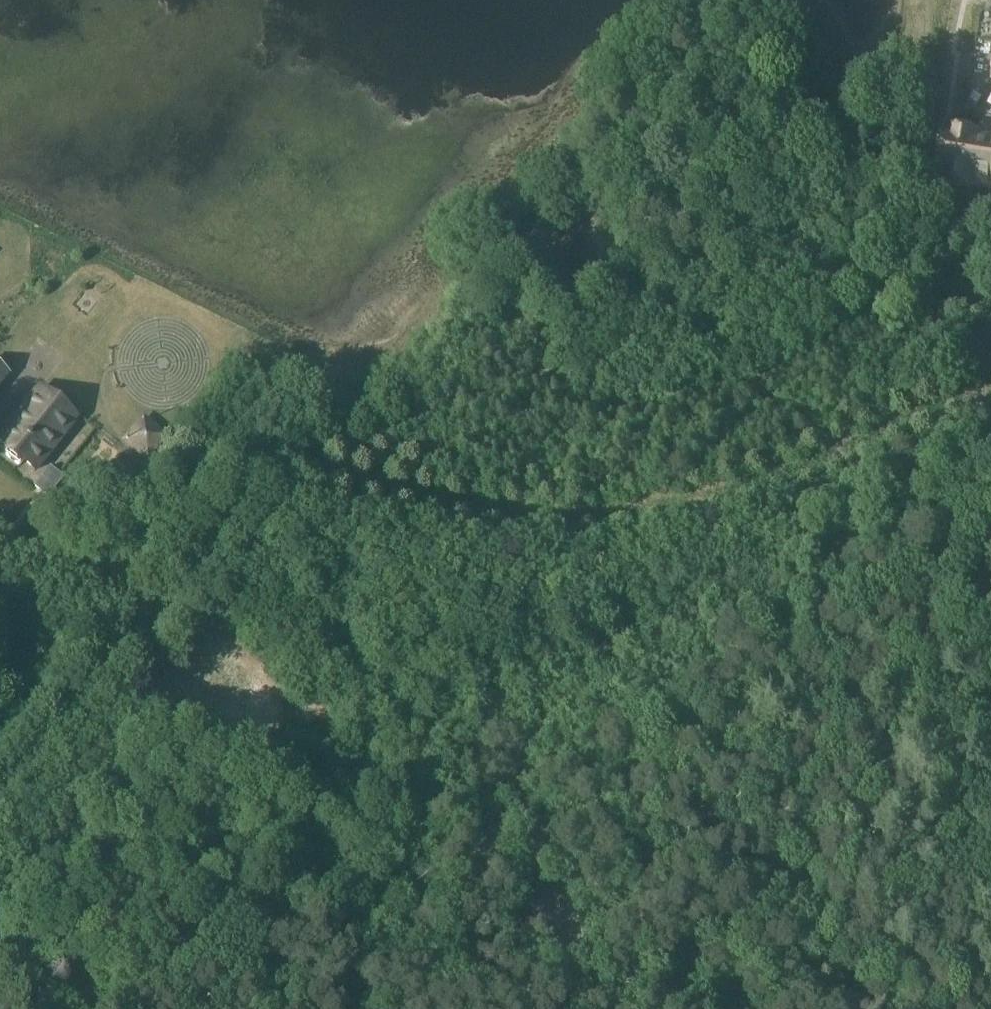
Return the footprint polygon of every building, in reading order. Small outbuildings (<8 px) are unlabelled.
[(937,179),(942,180),(941,183),(971,187),(972,184),(990,187),(990,139),(978,137),(979,133),(949,129),(949,133),(943,132),(941,148),(940,156),(937,179)] [(9,375),(0,368),(0,386),(9,375)] [(0,437),(0,440),(11,449),(6,455),(20,466),(25,460),(37,470),(75,422),(37,392),(0,437)] [(129,441),(128,440),(127,441),(128,442),(129,441),(147,456),(147,457),(148,457),(148,456),(163,437),(163,438),(164,437),(163,436),(163,437),(144,422),(145,421),(144,420),(143,421),(144,422),(129,441)]
